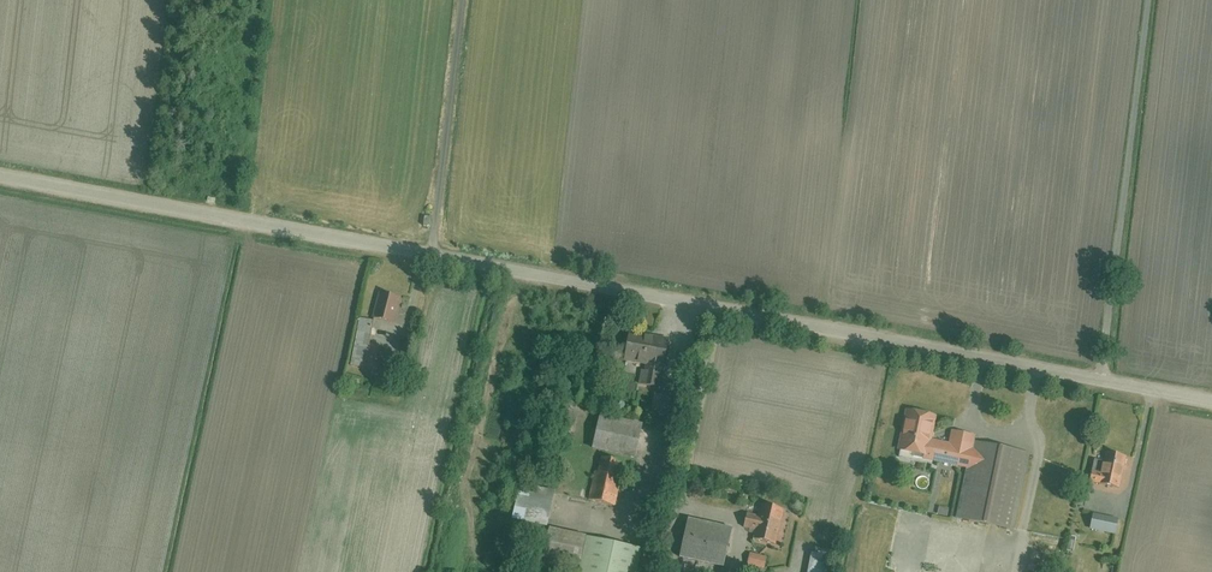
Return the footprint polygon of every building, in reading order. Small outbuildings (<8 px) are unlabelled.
[(378,294),(373,322),(396,327),(402,299),(378,294)] [(636,332),(629,364),(647,367),(643,387),(655,390),(660,370),(664,371),(671,339),(636,332)] [(371,346),(366,369),(376,371),(381,348),(371,346)] [(674,400),(654,397),(653,412),(673,414),(674,400)] [(975,445),(974,449),(933,441),(938,417),(907,410),(898,452),(921,457),(920,461),(969,472),(959,521),(1015,533),(1031,457),(975,445)] [(603,419),(596,452),(637,462),(645,429),(603,419)] [(1107,456),(1105,465),(1097,463),(1092,483),(1101,485),(1101,488),(1125,493),(1131,461),(1107,456)] [(598,461),(588,501),(616,508),(625,467),(598,461)] [(1080,490),(1076,503),(1086,506),(1090,492),(1080,490)] [(758,534),(755,544),(780,551),(790,517),(765,510),(762,520),(746,515),(742,529),(758,534)] [(1087,510),(1081,537),(1122,546),(1128,519),(1087,510)] [(697,523),(688,561),(727,570),(736,532),(697,523)] [(643,554),(588,543),(583,571),(640,571),(643,554)] [(749,568),(762,571),(766,571),(770,559),(754,554),(749,568)] [(807,571),(828,571),(830,559),(810,555),(807,571)]
